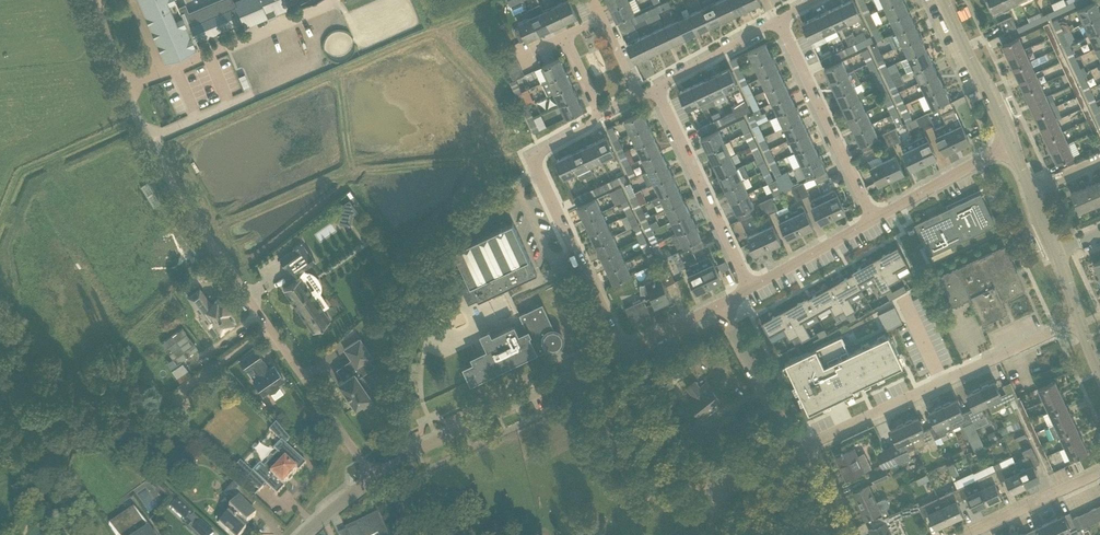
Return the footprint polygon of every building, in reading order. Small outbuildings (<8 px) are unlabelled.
[(188,13),(185,7),(179,9),(175,0),(138,0),(165,61),(167,60),(175,57),(174,54),(192,47),(193,49),(196,48),(194,44),(196,43),(198,47),(199,47),(215,40),(214,38),(219,36),(220,38),(246,27),(245,25),(267,16),(268,18),(299,5),(300,6),(315,0),(218,0),(188,13)] [(556,5),(564,22),(577,16),(569,0),(565,0),(556,5)] [(616,20),(633,12),(628,0),(626,0),(610,7),(616,20)] [(658,11),(670,5),(668,0),(655,6),(658,11)] [(714,2),(722,19),(735,13),(729,0),(718,0),(714,2)] [(735,13),(747,7),(744,0),(729,0),(735,13)] [(840,4),(848,21),(861,15),(854,0),(849,0),(840,4)] [(884,7),(890,19),(908,11),(903,0),(899,0),(884,7)] [(1006,4),(1004,0),(989,0),(993,10),(1006,4)] [(1068,8),(1080,3),(1079,0),(1074,0),(1066,4),(1068,8)] [(859,3),(865,16),(871,13),(865,1),(859,3)] [(1099,14),(1099,12),(1095,1),(1077,9),(1083,22),(1099,14)] [(714,2),(702,8),(710,25),(722,19),(714,2)] [(828,10),(836,27),(848,21),(840,4),(828,10)] [(1053,10),(1055,14),(1068,8),(1066,4),(1053,10)] [(539,34),(551,28),(543,11),(541,5),(528,11),(531,17),(539,34)] [(543,11),(551,28),(564,22),(556,5),(543,11)] [(655,6),(643,12),(645,17),(658,11),(655,6)] [(689,13),(697,31),(710,25),(702,8),(689,13)] [(815,16),(823,33),(836,27),(828,10),(815,16)] [(1041,15),(1043,20),(1055,14),(1053,10),(1041,15)] [(908,11),(890,19),(896,32),(914,23),(908,11)] [(645,17),(643,12),(630,17),(633,22),(645,17)] [(1029,21),(1031,26),(1043,20),(1041,15),(1039,12),(1027,17),(1029,21)] [(677,19),(685,36),(697,31),(689,13),(677,19)] [(865,16),(871,28),(876,26),(871,13),(865,16)] [(1083,22),(1089,34),(1099,29),(1099,14),(1083,22)] [(999,20),(1004,32),(1016,27),(1017,26),(1012,15),(999,20)] [(802,22),(810,39),(823,33),(815,16),(802,22)] [(520,27),(525,38),(526,40),(539,34),(531,17),(518,23),(520,27)] [(630,17),(617,23),(620,28),(622,33),(634,27),(633,22),(630,17)] [(1059,23),(1057,18),(1051,21),(1057,34),(1063,31),(1063,32),(1069,29),(1067,25),(1066,22),(1062,21),(1059,23)] [(664,25),(672,42),(685,36),(677,19),(664,25)] [(1018,31),(1031,26),(1029,21),(1017,26),(1016,27),(1018,31)] [(1048,22),(1043,25),(1049,37),(1054,35),(1048,22)] [(896,32),(891,34),(896,47),(902,44),(920,36),(914,23),(896,32)] [(660,48),(672,42),(664,25),(652,31),(660,48)] [(876,26),(871,28),(877,40),(882,38),(876,26)] [(520,41),(525,38),(520,27),(514,29),(520,41)] [(1095,47),(1099,44),(1099,29),(1089,34),(1095,47)] [(647,54),(660,48),(652,31),(639,37),(647,54)] [(1057,34),(1063,46),(1069,43),(1063,32),(1063,31),(1057,34)] [(854,33),(845,37),(849,45),(858,41),(855,35),(854,33)] [(1004,36),(1007,42),(1012,39),(1010,34),(1004,36)] [(858,41),(860,47),(873,41),(870,35),(858,41)] [(1054,49),(1059,46),(1054,35),(1049,37),(1054,49)] [(902,44),(907,56),(908,57),(926,48),(920,36),(902,44)] [(1002,44),(1007,56),(1024,49),(1018,36),(1012,39),(1007,42),(1002,44)] [(639,37),(627,42),(626,43),(634,60),(647,54),(639,37)] [(848,53),(860,47),(858,41),(849,45),(845,47),(848,53)] [(754,63),(771,55),(765,42),(748,51),(754,63)] [(1063,46),(1069,59),(1075,56),(1069,43),(1063,46)] [(870,46),(875,57),(881,54),(876,44),(870,46)] [(1060,60),(1065,58),(1059,46),(1054,49),(1060,60)] [(835,58),(848,53),(845,47),(833,53),(835,58)] [(867,48),(862,50),(868,63),(873,60),(867,48)] [(913,69),(914,69),(932,61),(926,48),(908,57),(907,56),(901,59),(907,72),(913,69)] [(1024,49),(1007,56),(1013,68),(1029,60),(1024,49)] [(833,53),(820,59),(823,64),(835,58),(833,53)] [(875,57),(881,69),(887,67),(881,54),(875,57)] [(754,63),(760,76),(777,68),(771,55),(754,63)] [(735,56),(730,59),(736,72),(741,69),(735,56)] [(1075,56),(1069,59),(1075,71),(1081,69),(1075,56)] [(518,63),(515,57),(504,62),(507,68),(518,63)] [(824,68),(830,81),(847,72),(854,70),(848,57),(824,68)] [(542,66),(548,79),(565,70),(559,58),(542,66)] [(1065,72),(1070,70),(1065,58),(1060,60),(1065,72)] [(874,75),(879,73),(873,60),(868,63),(874,75)] [(1029,60),(1013,68),(1018,80),(1035,72),(1029,60)] [(932,61),(914,69),(920,82),(938,73),(932,61)] [(509,73),(521,68),(518,63),(507,68),(509,73)] [(716,73),(724,90),(737,84),(729,67),(716,73)] [(881,69),(887,81),(893,79),(887,67),(881,69)] [(512,80),(515,78),(523,74),(521,68),(509,73),(512,80)] [(760,76),(766,88),(783,80),(777,68),(760,76)] [(736,72),(742,85),(747,82),(741,69),(736,72)] [(565,70),(548,79),(542,82),(547,94),(554,91),(571,83),(565,70)] [(1071,84),(1076,82),(1070,70),(1065,72),(1071,84)] [(853,85),(847,72),(830,81),(836,93),(853,85)] [(1018,80),(1024,91),(1040,84),(1035,72),(1018,80)] [(704,79),(712,96),(724,90),(716,73),(704,79)] [(880,88),(885,85),(879,73),(874,75),(880,88)] [(938,73),(920,82),(925,94),(944,86),(938,73)] [(245,74),(238,76),(243,88),(250,86),(245,74)] [(1078,78),(1084,90),(1089,88),(1084,75),(1078,78)] [(515,78),(512,80),(509,81),(515,93),(521,90),(515,78)] [(712,96),(704,79),(691,85),(700,102),(712,96)] [(887,81),(893,94),(899,91),(893,79),(887,81)] [(772,101),(789,93),(783,80),(766,88),(772,101)] [(742,85),(748,97),(753,94),(747,82),(742,85)] [(1076,96),(1081,93),(1076,82),(1071,84),(1076,96)] [(571,83),(554,91),(559,104),(577,96),(571,83)] [(1029,103),(1046,96),(1040,84),(1024,91),(1029,103)] [(687,108),(700,102),(691,85),(678,91),(687,108)] [(836,93),(842,105),(859,97),(865,95),(862,90),(857,92),(853,85),(836,93)] [(886,100),(891,98),(885,85),(880,88),(886,100)] [(924,109),(931,106),(931,107),(950,99),(944,86),(925,94),(918,97),(924,109)] [(1089,88),(1084,90),(1090,103),(1095,100),(1089,88)] [(521,106),(527,103),(521,90),(515,93),(521,106)] [(893,94),(899,106),(904,104),(899,91),(893,94)] [(778,113),(795,105),(789,93),(772,101),(778,113)] [(1035,115),(1056,105),(1051,93),(1046,96),(1029,103),(1035,115)] [(1081,107),(1086,105),(1081,93),(1076,96),(1081,107)] [(753,94),(748,97),(754,109),(759,107),(753,94)] [(583,108),(577,96),(559,104),(565,117),(583,108)] [(859,97),(842,105),(848,118),(865,110),(859,97)] [(892,112),(897,110),(891,98),(886,100),(892,112)] [(1090,103),(1095,115),(1099,113),(1099,110),(1095,100),(1090,103)] [(951,101),(938,107),(943,117),(950,114),(955,111),(951,101)] [(533,116),(527,103),(521,106),(527,119),(533,116)] [(749,110),(747,104),(734,110),(736,116),(749,110)] [(904,104),(899,106),(906,121),(912,119),(907,110),(904,104)] [(784,126),(801,117),(795,105),(778,113),(784,126)] [(1040,127),(1057,119),(1062,116),(1056,105),(1035,115),(1040,127)] [(1087,119),(1092,117),(1086,105),(1081,107),(1087,119)] [(724,122),(736,116),(734,110),(721,116),(724,122)] [(871,122),(865,110),(848,118),(854,130),(871,122)] [(898,125),(903,123),(897,110),(892,112),(894,118),(898,125)] [(642,111),(624,120),(630,132),(648,124),(642,111)] [(765,111),(754,117),(752,113),(747,115),(752,126),(757,123),(757,124),(768,118),(765,111)] [(934,124),(928,112),(922,114),(928,127),(934,124)] [(922,114),(915,117),(921,130),(928,127),(922,114)] [(950,114),(943,117),(945,123),(948,129),(957,147),(969,141),(961,123),(956,126),(950,114)] [(528,121),(533,131),(539,128),(533,116),(527,119),(528,121)] [(709,122),(712,127),(724,122),(721,116),(709,122)] [(744,117),(738,119),(744,132),(750,129),(744,117)] [(784,126),(790,138),(807,130),(801,117),(784,126)] [(1092,131),(1097,129),(1092,117),(1087,119),(1092,131)] [(1046,138),(1062,131),(1057,119),(1040,127),(1046,138)] [(709,122),(696,128),(699,133),(712,127),(709,122)] [(877,135),(871,122),(854,130),(860,143),(872,137),(877,135)] [(901,140),(897,131),(908,126),(905,122),(903,123),(898,125),(895,127),(889,130),(895,142),(901,140)] [(752,126),(758,138),(763,136),(757,124),(757,123),(752,126)] [(957,147),(948,129),(945,123),(935,128),(935,132),(936,135),(944,153),(957,147)] [(636,145),(654,136),(648,124),(630,132),(636,145)] [(612,125),(606,128),(612,140),(618,137),(612,125)] [(719,129),(701,137),(707,150),(725,141),(719,129)] [(750,144),(756,142),(750,129),(744,132),(747,138),(750,144)] [(790,138),(795,151),(813,142),(807,130),(790,138)] [(889,130),(883,133),(889,145),(895,142),(889,130)] [(1067,143),(1062,131),(1046,138),(1051,150),(1067,143)] [(925,134),(914,140),(924,162),(936,156),(928,139),(925,134)] [(606,135),(593,141),(601,159),(614,153),(606,135)] [(642,157),(660,149),(654,136),(636,145),(642,157)] [(758,138),(764,151),(769,148),(763,136),(758,138)] [(623,150),(618,137),(612,140),(618,153),(623,150)] [(877,147),(872,137),(860,143),(865,153),(877,147)] [(911,168),(924,162),(914,140),(902,146),(904,150),(903,150),(911,168)] [(1074,140),(1067,143),(1051,150),(1057,162),(1079,152),(1074,140)] [(593,141),(580,147),(589,165),(601,159),(593,141)] [(725,141),(707,150),(713,162),(731,154),(725,141)] [(750,145),(750,146),(753,151),(755,157),(761,154),(756,142),(750,144),(750,145)] [(795,151),(801,163),(819,155),(813,142),(795,151)] [(580,147),(568,153),(576,171),(589,165),(580,147)] [(770,163),(775,161),(769,148),(764,151),(770,163)] [(660,149),(642,157),(648,170),(666,161),(660,149)] [(629,162),(623,150),(618,153),(624,165),(629,162)] [(563,177),(564,177),(576,171),(568,153),(555,159),(563,177)] [(731,154),(713,162),(719,175),(736,166),(731,154)] [(768,167),(761,154),(755,157),(762,170),(768,167)] [(883,160),(891,177),(904,172),(895,154),(883,160)] [(819,155),(801,163),(807,176),(825,168),(819,155)] [(879,183),(891,177),(883,160),(871,165),(879,183)] [(666,161),(648,170),(654,182),(671,174),(666,161)] [(776,175),(781,173),(775,161),(770,163),(776,175)] [(635,174),(629,162),(624,165),(630,177),(635,174)] [(742,179),(736,166),(719,175),(725,187),(742,179)] [(762,170),(764,175),(766,179),(768,182),(774,179),(768,167),(762,170)] [(814,177),(816,183),(829,176),(826,170),(814,177)] [(839,172),(831,176),(833,179),(839,181),(842,180),(839,172)] [(624,173),(611,179),(613,184),(626,178),(624,173)] [(776,175),(777,178),(779,183),(783,191),(788,188),(781,174),(781,173),(776,175)] [(1099,180),(1096,173),(1093,175),(1096,181),(1086,185),(1083,179),(1079,181),(1082,187),(1071,192),(1079,211),(1099,202),(1099,180)] [(677,186),(671,174),(654,182),(654,183),(660,195),(677,186)] [(779,183),(777,178),(774,179),(768,182),(774,195),(783,191),(779,183)] [(611,179),(598,185),(601,190),(613,184),(611,179)] [(730,200),(748,191),(742,179),(725,187),(730,200)] [(629,196),(635,193),(629,181),(623,183),(629,196)] [(803,196),(809,194),(803,181),(798,184),(803,196)] [(791,187),(797,199),(803,196),(798,184),(791,187)] [(601,190),(598,185),(586,191),(588,196),(601,190)] [(621,200),(626,198),(620,185),(615,188),(615,189),(621,200)] [(666,207),(683,199),(677,186),(660,195),(652,199),(655,204),(663,201),(666,207)] [(748,191),(730,200),(737,213),(749,207),(754,204),(752,199),(757,196),(754,189),(748,191)] [(835,189),(822,194),(825,199),(833,217),(845,211),(837,193),(837,194),(835,189)] [(586,191),(573,197),(575,202),(588,196),(586,191)] [(635,193),(629,196),(635,209),(641,206),(640,204),(635,193)] [(916,223),(919,231),(929,253),(995,223),(981,193),(916,223)] [(811,203),(812,205),(821,223),(833,217),(825,199),(822,194),(812,199),(811,203)] [(577,206),(583,218),(601,210),(595,197),(577,206)] [(771,212),(777,209),(771,197),(765,199),(771,212)] [(621,201),(627,213),(632,211),(626,198),(621,200),(621,201)] [(672,220),(689,211),(683,199),(666,207),(672,220)] [(759,202),(765,215),(771,212),(765,199),(759,202)] [(338,207),(341,213),(351,214),(356,210),(349,200),(338,207)] [(791,211),(791,212),(792,214),(801,232),(804,231),(805,232),(811,230),(810,228),(813,226),(809,217),(805,208),(804,206),(801,204),(797,206),(798,208),(791,211)] [(641,222),(647,219),(641,206),(635,209),(641,222)] [(752,213),(749,207),(737,213),(736,213),(739,219),(752,213)] [(779,214),(780,220),(788,238),(801,232),(791,212),(791,211),(790,209),(779,214)] [(583,218),(589,231),(607,222),(601,210),(583,218)] [(627,214),(632,226),(638,223),(632,211),(627,213),(627,214)] [(672,220),(678,232),(695,224),(689,211),(672,220)] [(647,234),(653,231),(647,219),(641,222),(647,234)] [(512,221),(502,226),(455,248),(479,301),(537,274),(512,221)] [(589,231),(595,244),(613,235),(607,222),(589,231)] [(632,226),(633,226),(638,238),(644,236),(638,223),(632,226)] [(701,237),(695,224),(678,232),(684,245),(701,237)] [(772,224),(760,230),(768,247),(780,242),(772,224)] [(756,253),(768,247),(760,230),(748,236),(756,253)] [(653,247),(659,244),(653,231),(647,234),(653,247)] [(595,244),(601,256),(619,248),(613,235),(595,244)] [(644,236),(638,238),(644,251),(650,248),(644,236)] [(690,246),(693,252),(706,246),(703,240),(690,246)] [(303,269),(315,260),(310,252),(308,253),(301,242),(293,248),(293,249),(279,259),(285,267),(286,266),(293,277),(294,277),(296,280),(283,289),(313,331),(317,328),(319,330),(327,325),(325,323),(330,320),(322,309),(328,305),(303,269)] [(665,257),(659,244),(653,247),(659,260),(665,257)] [(972,297),(979,313),(983,322),(1007,312),(1002,300),(1025,290),(1004,245),(939,275),(954,305),(972,297)] [(898,246),(875,259),(889,284),(890,284),(901,278),(896,270),(907,264),(898,246)] [(619,248),(601,256),(607,269),(625,260),(619,248)] [(650,248),(644,251),(650,264),(656,261),(650,248)] [(678,251),(672,254),(673,255),(675,259),(679,269),(685,266),(678,251)] [(714,262),(713,262),(710,254),(697,260),(701,268),(710,286),(722,280),(714,262)] [(725,259),(717,263),(721,271),(729,267),(725,259)] [(875,259),(851,272),(852,273),(853,273),(858,283),(859,283),(872,276),(875,282),(882,294),(885,292),(890,299),(895,296),(892,291),(893,290),(892,288),(890,284),(889,284),(875,259)] [(631,273),(625,260),(607,269),(613,282),(631,273)] [(698,261),(697,260),(690,264),(691,267),(686,269),(688,274),(689,274),(692,282),(697,292),(710,286),(701,268),(698,261)] [(666,303),(668,302),(666,299),(671,297),(665,285),(675,280),(668,266),(657,271),(660,276),(645,283),(645,284),(639,284),(640,293),(645,293),(645,297),(635,303),(625,307),(632,323),(667,306),(666,303)] [(852,273),(830,286),(848,317),(850,322),(857,318),(853,311),(856,310),(852,302),(848,297),(862,289),(859,283),(858,283),(853,273),(852,273)] [(461,287),(469,303),(477,299),(470,283),(461,287)] [(893,290),(892,291),(895,296),(907,290),(904,284),(893,290)] [(808,298),(816,314),(830,306),(835,315),(838,314),(841,320),(848,317),(830,286),(808,298)] [(199,288),(188,296),(202,316),(199,318),(206,328),(213,322),(220,332),(233,323),(226,313),(229,312),(222,302),(219,303),(217,299),(211,304),(199,288)] [(807,297),(784,309),(802,341),(811,336),(806,327),(803,321),(816,314),(808,298),(807,297)] [(562,339),(562,337),(562,335),(560,333),(559,332),(557,330),(555,330),(542,303),(519,314),(527,329),(519,333),(515,324),(492,335),(490,329),(480,334),(483,339),(487,348),(471,356),(473,361),(463,366),(469,380),(471,384),(537,352),(538,354),(551,348),(553,348),(554,348),(556,348),(557,347),(558,346),(560,345),(561,343),(562,341),(562,339)] [(894,306),(879,314),(887,330),(890,328),(902,322),(894,306)] [(784,309),(761,322),(769,336),(783,328),(786,334),(790,340),(792,339),(795,345),(802,342),(802,341),(784,309)] [(182,328),(161,343),(176,364),(177,363),(181,360),(197,348),(182,328)] [(824,328),(817,332),(820,338),(827,334),(824,328)] [(841,336),(785,362),(786,365),(790,372),(796,385),(799,392),(801,396),(804,403),(808,411),(809,412),(823,406),(829,402),(845,395),(852,392),(855,390),(854,388),(862,384),(869,381),(876,378),(883,375),(903,365),(902,363),(899,356),(889,334),(886,336),(879,339),(870,343),(863,347),(849,353),(841,336)] [(371,356),(359,338),(344,348),(356,367),(371,356)] [(34,348),(25,339),(15,347),(24,357),(34,348)] [(947,365),(953,363),(944,342),(933,347),(938,357),(943,355),(947,365)] [(262,394),(275,386),(284,379),(274,365),(269,369),(255,349),(239,361),(246,371),(251,367),(257,376),(252,380),(262,394)] [(679,361),(653,374),(662,390),(673,384),(670,378),(685,370),(679,361)] [(357,376),(353,372),(338,382),(344,391),(343,391),(349,398),(354,407),(361,402),(363,406),(371,401),(368,397),(370,396),(365,389),(370,386),(361,373),(357,376)] [(1038,388),(1042,398),(1043,400),(1060,392),(1054,380),(1038,388)] [(694,381),(687,387),(696,399),(691,403),(700,416),(707,410),(709,412),(714,408),(713,406),(720,400),(706,382),(700,387),(694,381)] [(1005,406),(1011,403),(1014,408),(1018,406),(1014,398),(1018,396),(1011,381),(1003,385),(1006,392),(1000,394),(994,381),(981,388),(988,402),(987,403),(991,412),(1005,406)] [(974,407),(968,410),(973,420),(979,418),(985,415),(980,406),(987,403),(988,402),(981,388),(967,394),(974,407)] [(1049,412),(1065,404),(1060,392),(1043,400),(1049,412)] [(1025,408),(1019,396),(1018,396),(1014,398),(1018,406),(1020,411),(1025,408)] [(956,399),(943,406),(950,420),(953,427),(960,424),(960,426),(963,425),(970,441),(980,436),(976,427),(973,420),(968,410),(963,412),(956,399)] [(1011,403),(1005,406),(1009,414),(1007,420),(1003,422),(1004,426),(1006,425),(1017,420),(1019,419),(1014,408),(1011,403)] [(1043,414),(1049,426),(1071,416),(1065,404),(1049,412),(1043,414)] [(953,427),(950,420),(943,406),(929,412),(935,425),(930,427),(935,438),(947,433),(946,431),(953,427)] [(1025,422),(1030,420),(1025,408),(1020,411),(1025,422)] [(979,418),(973,420),(976,427),(988,421),(985,415),(979,418)] [(1071,416),(1049,426),(1054,437),(1060,435),(1076,427),(1071,416)] [(918,417),(905,423),(916,447),(928,441),(932,449),(938,446),(935,438),(930,427),(924,430),(918,417)] [(1017,420),(1006,425),(1009,432),(1021,426),(1017,420)] [(1031,434),(1036,432),(1030,420),(1025,422),(1031,434)] [(253,472),(254,473),(253,474),(240,462),(234,468),(247,481),(251,484),(259,491),(265,485),(276,495),(283,487),(282,485),(296,471),(303,462),(285,445),(289,440),(275,423),(269,431),(280,442),(273,450),(277,453),(273,458),(270,457),(266,461),(267,464),(264,467),(260,464),(253,472)] [(689,430),(685,423),(676,427),(684,443),(708,432),(703,423),(689,430)] [(916,447),(905,423),(891,429),(897,443),(891,445),(892,447),(898,461),(900,465),(909,460),(905,452),(916,447)] [(1009,432),(1006,425),(1004,426),(999,428),(1002,435),(1009,432)] [(1082,439),(1076,427),(1060,435),(1065,447),(1082,439)] [(1023,428),(1013,432),(1016,440),(1026,435),(1023,428)] [(988,435),(992,442),(998,439),(995,431),(988,435)] [(1041,443),(1036,432),(1031,434),(1036,446),(1041,443)] [(1065,447),(1067,449),(1071,459),(1088,451),(1082,439),(1065,447)] [(1047,455),(1041,443),(1036,446),(1042,458),(1047,455)] [(1015,461),(1026,485),(1040,479),(1034,466),(1040,463),(1032,446),(1022,451),(1025,457),(1015,461)] [(886,467),(885,467),(889,465),(898,461),(892,447),(876,454),(883,468),(886,467)] [(846,478),(856,474),(869,468),(863,454),(856,457),(853,449),(836,456),(846,478)] [(953,459),(950,453),(945,456),(948,462),(953,459)] [(1052,467),(1047,455),(1042,458),(1047,470),(1052,467)] [(954,461),(948,464),(953,476),(959,473),(954,461)] [(996,470),(1001,481),(1007,479),(1013,492),(1026,485),(1015,461),(1002,467),(999,462),(993,465),(996,470)] [(881,469),(875,472),(870,474),(873,482),(889,475),(886,467),(883,468),(881,469)] [(977,479),(988,503),(1001,497),(995,484),(1001,481),(996,470),(984,476),(977,479)] [(967,484),(958,488),(963,499),(968,496),(974,509),(988,503),(977,479),(967,484)] [(173,495),(158,480),(152,486),(167,501),(168,501),(173,495)] [(248,495),(233,482),(223,493),(233,503),(227,509),(230,511),(218,524),(228,533),(230,534),(241,534),(248,528),(246,526),(253,518),(252,517),(252,514),(253,513),(246,507),(253,500),(256,503),(248,495)] [(889,514),(888,512),(886,508),(888,507),(889,505),(889,503),(889,501),(888,500),(887,498),(885,498),(884,498),(882,498),(876,501),(868,485),(854,491),(861,507),(860,507),(865,519),(880,511),(883,517),(889,514)] [(938,497),(949,521),(963,515),(957,502),(963,499),(958,488),(938,497)] [(936,527),(949,521),(938,497),(919,506),(924,517),(930,514),(936,527)] [(178,498),(169,508),(186,523),(194,514),(178,498)] [(1089,529),(1087,525),(1099,519),(1099,505),(1073,518),(1078,529),(1079,529),(1081,532),(1082,532),(1083,531),(1089,529)] [(116,534),(152,534),(134,508),(109,525),(116,534)] [(898,530),(899,529),(894,520),(902,516),(899,509),(889,514),(883,517),(885,522),(869,529),(872,534),(900,534),(898,530)] [(1050,522),(1056,534),(1062,534),(1064,534),(1065,534),(1081,534),(1083,534),(1082,532),(1081,532),(1079,529),(1078,529),(1073,518),(1070,512),(1050,522)] [(346,529),(349,534),(375,534),(378,534),(386,534),(376,514),(370,517),(357,523),(358,526),(347,531),(346,528),(346,529)] [(192,530),(197,534),(213,534),(200,521),(199,522),(192,530)] [(1033,534),(1056,534),(1050,522),(1031,531),(1033,534)]
